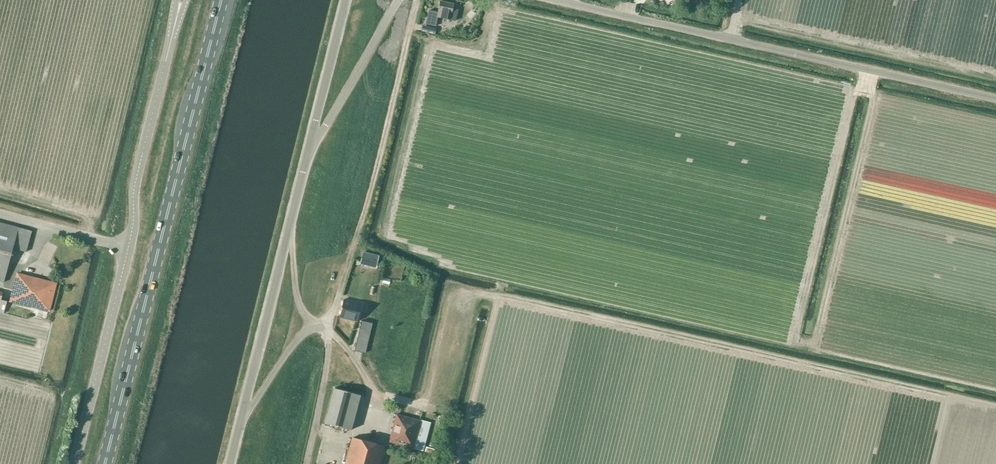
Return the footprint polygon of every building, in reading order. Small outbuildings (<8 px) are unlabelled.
[(453,8),(454,4),(440,1),(437,12),(428,10),(426,24),(436,26),(438,18),(446,19),(445,22),(449,22),(450,20),(455,21),(458,10),(453,8)] [(27,253),(32,231),(0,222),(0,282),(4,283),(13,249),(27,253)] [(376,268),(379,256),(363,252),(360,264),(376,268)] [(16,273),(9,301),(50,311),(57,283),(16,273)] [(356,312),(358,303),(343,299),(339,318),(348,320),(357,322),(359,312),(356,312)] [(355,351),(365,353),(372,323),(362,321),(355,351)] [(351,431),(360,396),(334,388),(324,424),(351,431)] [(423,451),(430,424),(398,415),(395,424),(394,424),(389,441),(423,451)] [(386,446),(352,437),(345,463),(381,463),(386,446)]
